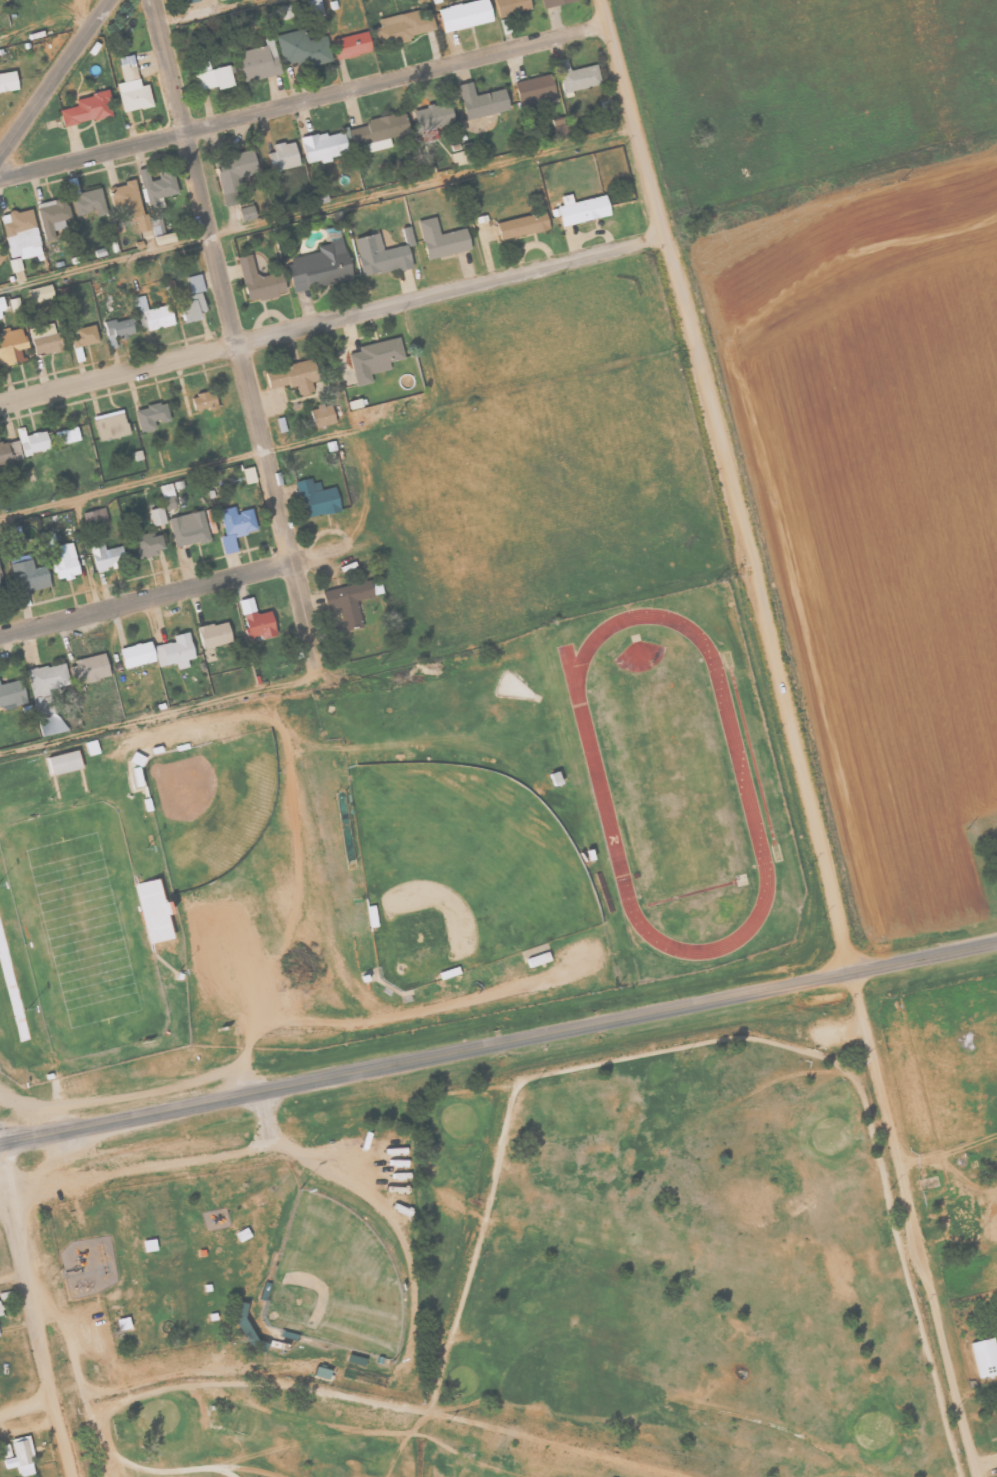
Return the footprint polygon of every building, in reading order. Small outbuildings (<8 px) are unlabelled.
[(320,0),(306,0),(311,18),(323,15),(320,0)] [(491,22),(487,0),(474,0),(437,8),(442,32),(491,22)] [(529,0),(494,0),(499,17),(531,9),(529,0)] [(379,17),(383,42),(434,32),(431,13),(421,15),(420,10),(379,17)] [(276,35),(283,65),(297,62),(299,69),(332,61),(326,35),(308,40),(305,28),(276,35)] [(331,39),(336,59),(371,51),(366,31),(331,39)] [(238,51),(244,81),(280,74),(273,37),(264,39),(266,46),(238,51)] [(117,91),(122,112),(139,108),(139,109),(152,106),(146,84),(137,86),(135,80),(138,80),(132,54),(120,57),(122,64),(119,65),(123,82),(121,82),(122,89),(117,91)] [(600,84),(596,64),(569,70),(566,58),(555,60),(563,92),(600,84)] [(193,73),(198,91),(216,86),(217,90),(234,85),(229,64),(193,73)] [(17,88),(14,70),(0,72),(0,91),(17,88)] [(519,104),(540,99),(541,104),(556,101),(549,73),(513,83),(519,104)] [(503,88),(474,95),(471,81),(457,84),(465,119),(508,109),(503,88)] [(58,110),(62,126),(92,119),(93,121),(113,116),(106,89),(90,93),(91,96),(74,99),(76,105),(58,110)] [(412,110),(417,131),(453,123),(448,101),(412,110)] [(367,152),(390,147),(388,138),(408,134),(403,112),(365,119),(366,125),(348,129),(352,147),(365,144),(367,152)] [(299,138),(305,164),(329,159),(329,157),(347,153),(341,129),(299,138)] [(273,152),(267,152),(269,170),(297,166),(294,141),(271,144),(273,152)] [(213,159),(222,206),(238,203),(236,191),(241,191),(239,176),(256,173),(252,152),(213,159)] [(177,193),(172,169),(158,172),(159,179),(150,181),(147,167),(139,169),(147,211),(164,207),(162,196),(177,193)] [(142,214),(134,178),(124,181),(124,184),(108,188),(116,220),(142,214)] [(95,216),(106,214),(100,188),(70,194),(75,215),(94,211),(95,216)] [(608,215),(604,195),(572,201),(571,193),(560,196),(562,205),(556,206),(560,226),(608,215)] [(55,239),(53,231),(65,228),(64,219),(70,218),(66,197),(36,203),(44,241),(55,239)] [(240,222),(255,218),(252,205),(237,209),(240,222)] [(11,259),(41,253),(32,208),(2,214),(11,259)] [(547,229),(543,212),(495,222),(499,239),(547,229)] [(173,242),(171,232),(163,233),(161,218),(148,221),(147,215),(136,217),(139,232),(152,230),(154,245),(173,242)] [(469,250),(465,228),(439,233),(435,217),(418,221),(425,259),(469,250)] [(400,228),(406,246),(414,244),(409,226),(400,228)] [(382,249),(378,233),(353,238),(361,277),(410,266),(406,244),(382,249)] [(294,292),(351,279),(342,239),(316,245),(318,251),(286,258),(294,292)] [(236,257),(246,302),(277,295),(276,293),(284,291),(280,271),(256,277),(251,253),(236,257)] [(9,259),(12,272),(22,270),(19,257),(9,259)] [(190,294),(203,291),(200,274),(187,276),(190,294)] [(53,298),(50,284),(27,289),(30,302),(53,298)] [(199,320),(197,311),(204,310),(201,293),(177,297),(181,322),(199,320)] [(168,304),(146,309),(143,295),(131,298),(139,332),(172,324),(168,304)] [(9,299),(12,312),(21,310),(18,297),(9,299)] [(109,349),(117,347),(115,338),(134,334),(129,316),(103,323),(109,349)] [(63,350),(60,332),(55,332),(53,322),(41,325),(41,326),(30,328),(34,355),(63,350)] [(70,329),(76,362),(83,360),(80,346),(98,342),(94,324),(70,329)] [(23,361),(21,349),(27,348),(23,326),(0,331),(0,367),(23,361)] [(347,354),(354,386),(370,382),(368,374),(389,369),(387,362),(403,358),(398,336),(358,346),(359,351),(347,354)] [(263,373),(267,389),(286,383),(287,387),(294,385),(297,394),(312,390),(310,382),(318,380),(312,358),(282,365),(283,368),(263,373)] [(189,397),(194,413),(216,407),(212,390),(189,397)] [(155,428),(154,423),(169,420),(164,402),(133,409),(138,432),(155,428)] [(307,410),(311,427),(334,422),(330,404),(323,406),(322,403),(316,404),(316,408),(307,410)] [(97,440),(127,434),(123,411),(93,417),(97,440)] [(44,431),(24,434),(23,427),(17,428),(21,454),(47,450),(44,431)] [(57,445),(79,440),(76,427),(54,431),(57,445)] [(10,463),(9,462),(21,459),(16,438),(0,442),(0,465),(10,463)] [(241,469),(245,484),(256,482),(252,466),(241,469)] [(293,482),(301,518),(322,513),(322,515),(339,511),(334,486),(320,489),(318,481),(311,482),(310,478),(293,482)] [(164,510),(176,508),(171,483),(159,485),(164,510)] [(151,526),(165,523),(162,506),(148,509),(151,526)] [(252,508),(235,512),(234,506),(218,510),(224,536),(220,537),(223,554),(237,551),(234,536),(257,531),(252,508)] [(85,529),(108,523),(104,507),(81,513),(85,529)] [(168,517),(174,548),(209,541),(203,510),(168,517)] [(138,557),(163,551),(158,531),(133,537),(138,557)] [(43,535),(46,547),(56,545),(53,533),(43,535)] [(48,547),(54,581),(78,576),(72,543),(48,547)] [(49,585),(44,566),(33,568),(29,554),(8,559),(16,593),(49,585)] [(321,592),(325,608),(338,605),(344,631),(362,626),(355,601),(372,596),(368,580),(321,592)] [(238,600),(247,640),(274,634),(269,611),(255,614),(251,597),(238,600)] [(202,649),(231,642),(226,620),(196,628),(202,649)] [(154,645),(158,667),(176,663),(177,669),(187,667),(186,660),(193,658),(188,632),(172,635),(173,642),(154,645)] [(154,661),(149,641),(118,649),(123,669),(154,661)] [(108,677),(103,653),(73,660),(74,666),(67,667),(71,685),(108,677)] [(69,684),(63,662),(25,671),(32,698),(48,694),(47,690),(69,684)] [(4,705),(4,709),(25,704),(20,679),(0,683),(0,706),(4,705)] [(39,736),(59,733),(54,702),(34,705),(39,736)] [(84,743),(87,755),(98,752),(95,740),(84,743)] [(46,758),(50,776),(81,768),(76,750),(46,758)] [(136,885),(150,943),(170,938),(155,880),(136,885)] [(550,962),(547,953),(526,957),(528,967),(550,962)] [(992,1337),(970,1343),(979,1378),(996,1374),(996,1356),(992,1337)] [(33,1473),(31,1461),(34,1461),(29,1435),(9,1439),(13,1457),(2,1459),(4,1469),(18,1466),(20,1476),(33,1473)]
